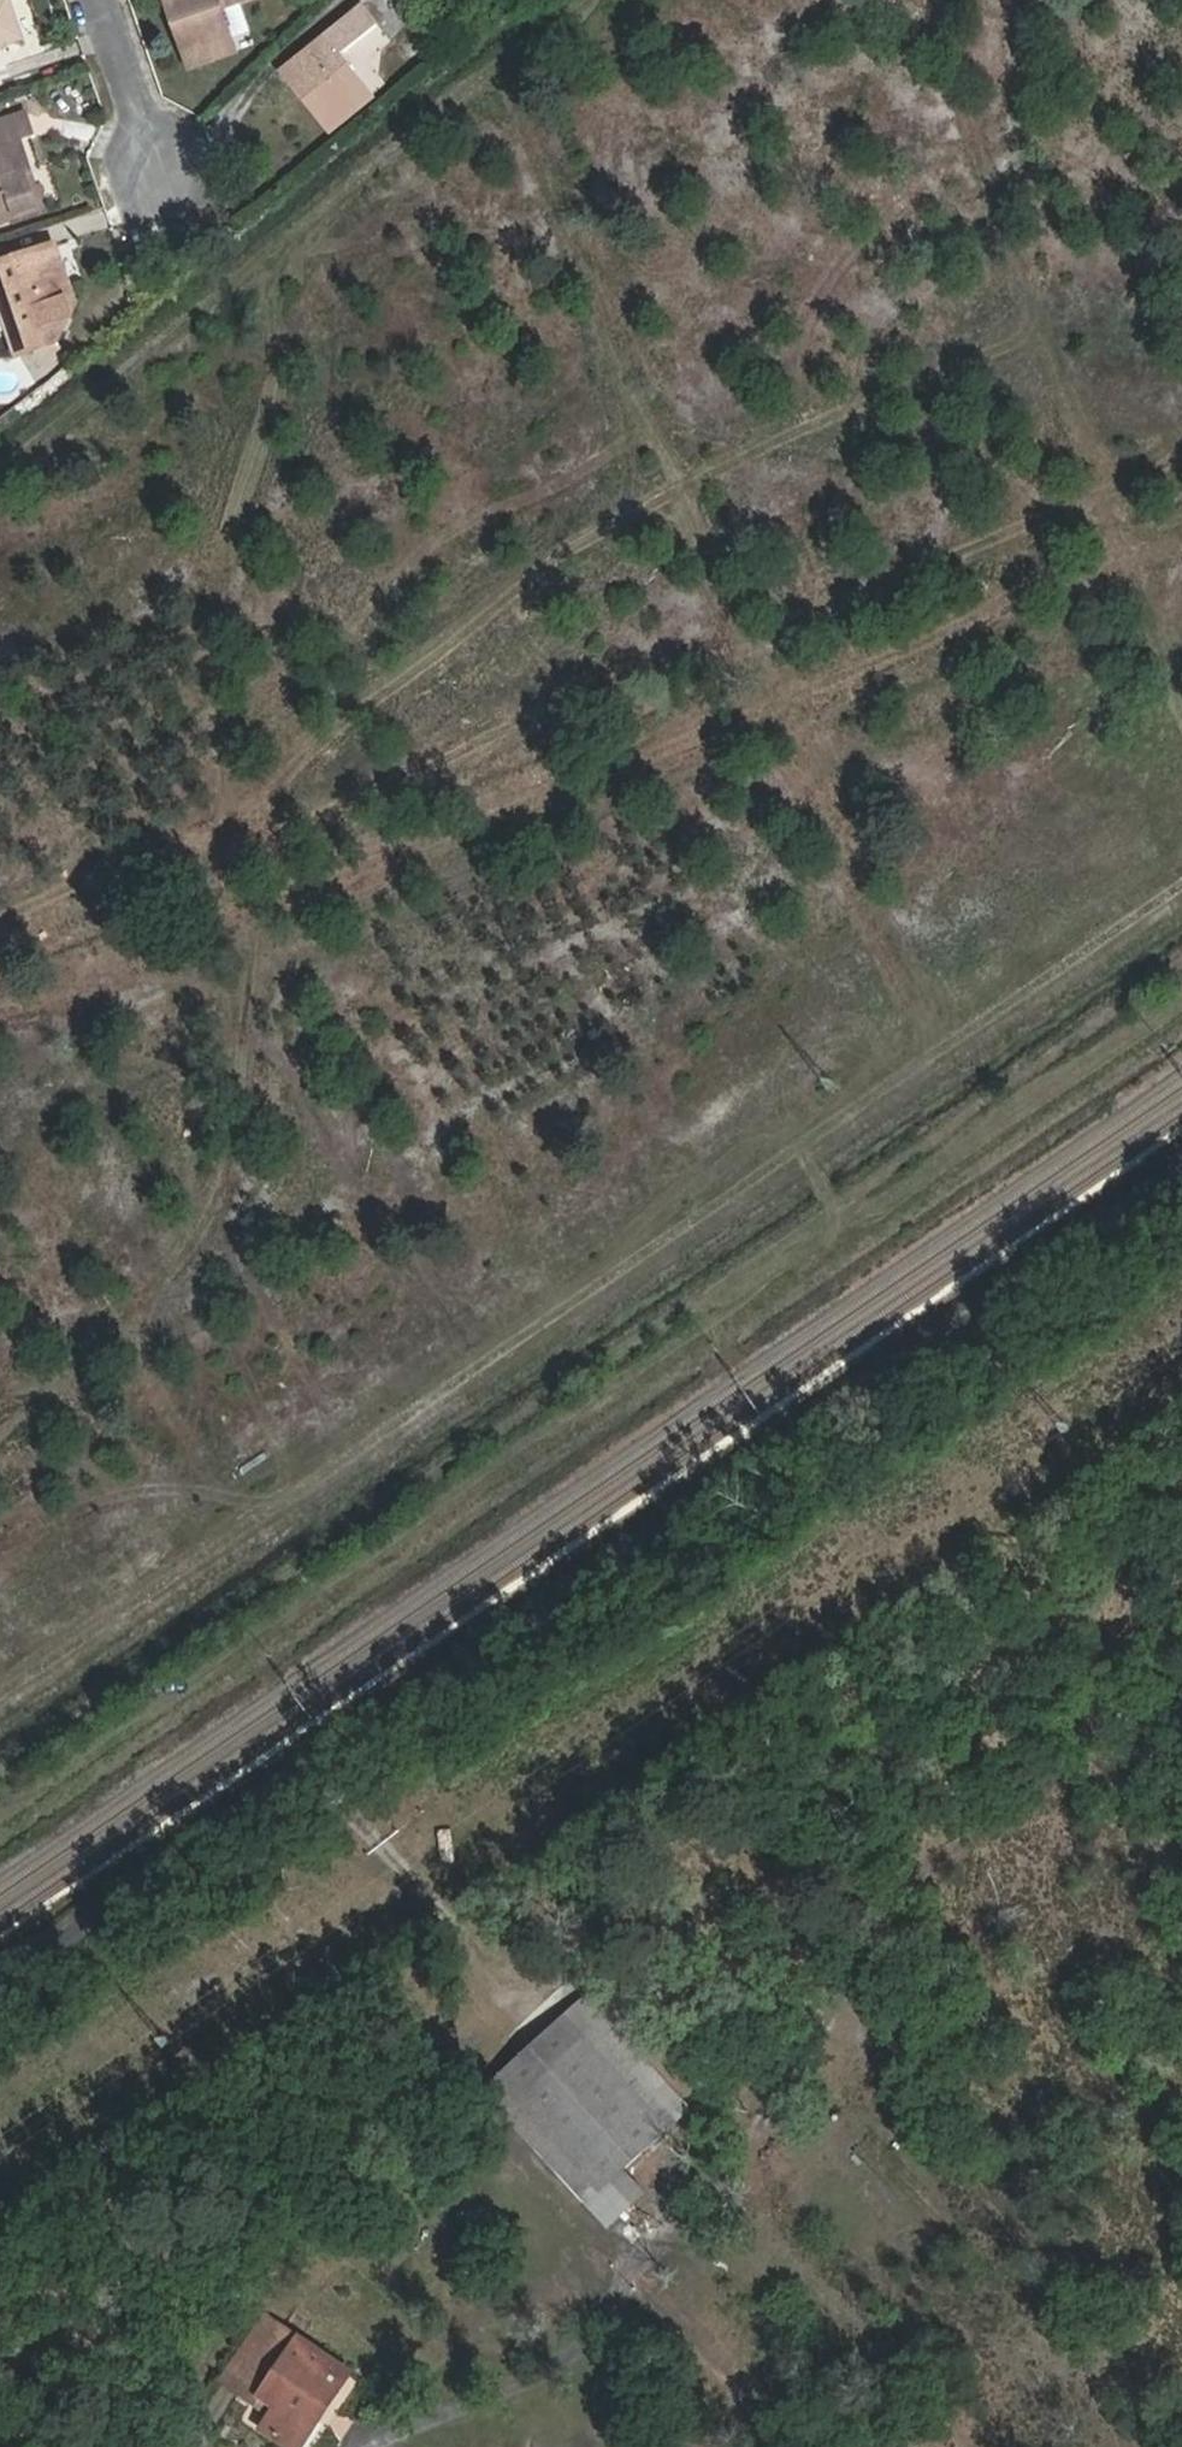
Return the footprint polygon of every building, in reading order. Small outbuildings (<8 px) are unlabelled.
[(26,38),(13,0),(0,0),(0,46),(26,38)] [(174,20),(191,69),(240,53),(224,9),(248,0),(176,0),(181,17),(174,20)] [(366,1),(281,70),(328,133),(375,95),(341,51),(380,21),(366,1)] [(47,207),(24,135),(35,130),(28,109),(0,119),(0,223),(47,207)] [(0,260),(0,306),(17,357),(62,341),(82,303),(59,241),(0,260)] [(684,2084),(583,1974),(490,2056),(597,2166),(684,2084)] [(348,2345),(263,2286),(217,2354),(249,2376),(257,2364),(275,2376),(259,2400),(294,2426),(348,2345)]
